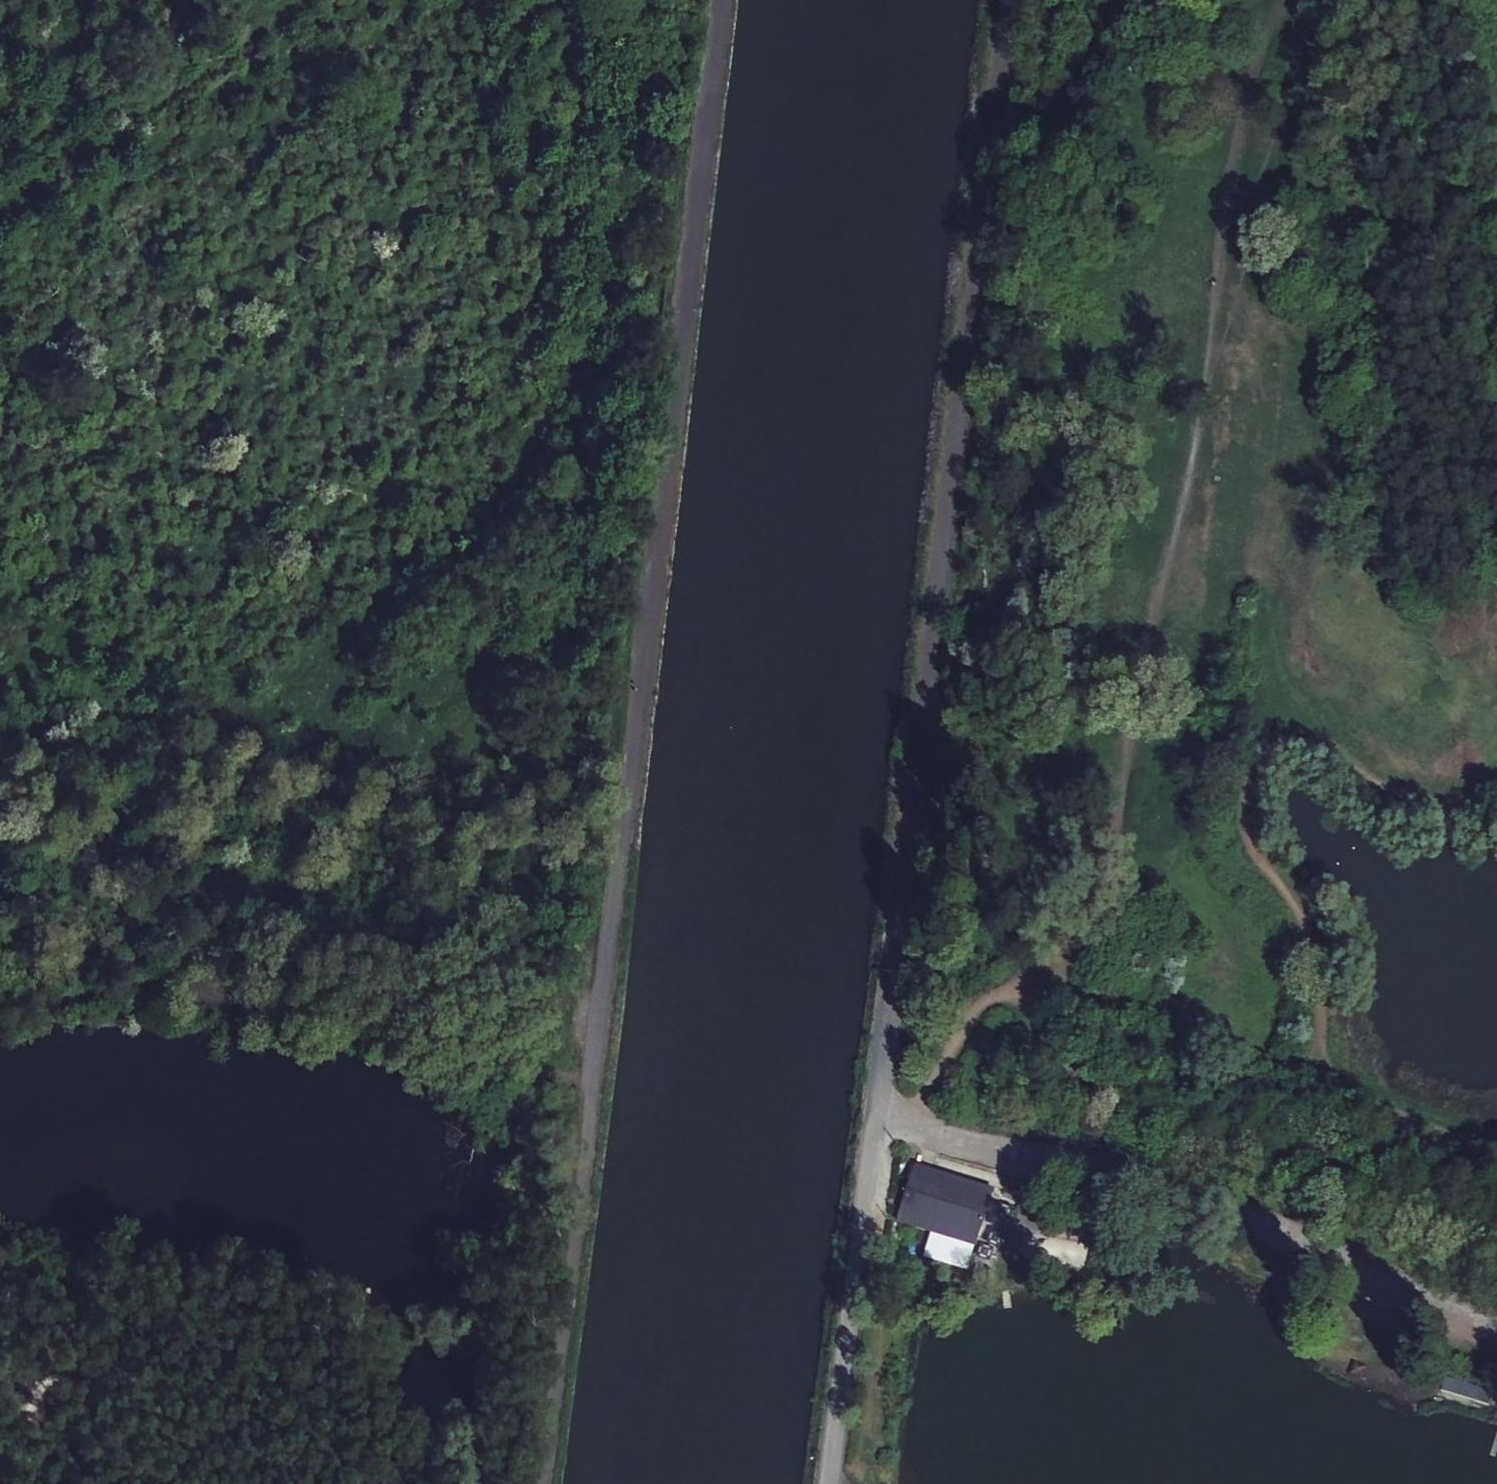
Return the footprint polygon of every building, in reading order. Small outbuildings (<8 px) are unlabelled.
[(901,1241),(981,1262),(993,1222),(914,1197),(901,1241)] [(1098,1247),(1101,1237),(1095,1235),(1091,1245),(1098,1247)] [(897,1254),(977,1277),(981,1262),(901,1241),(897,1254)]
